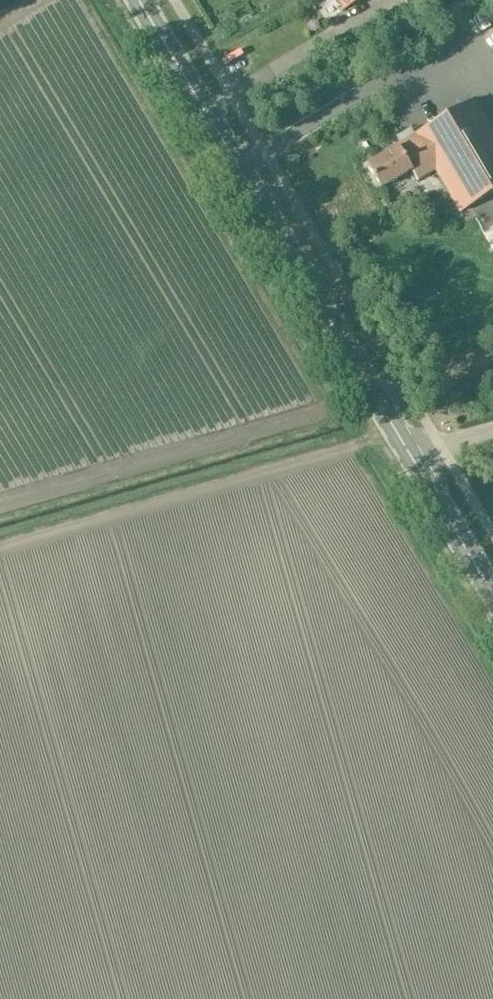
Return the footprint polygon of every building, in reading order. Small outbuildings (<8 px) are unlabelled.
[(341,11),(360,0),(334,0),(341,11)] [(366,166),(379,189),(410,171),(416,181),(434,171),(459,212),(492,192),(492,131),(474,99),(396,146),(397,148),(366,166)]
